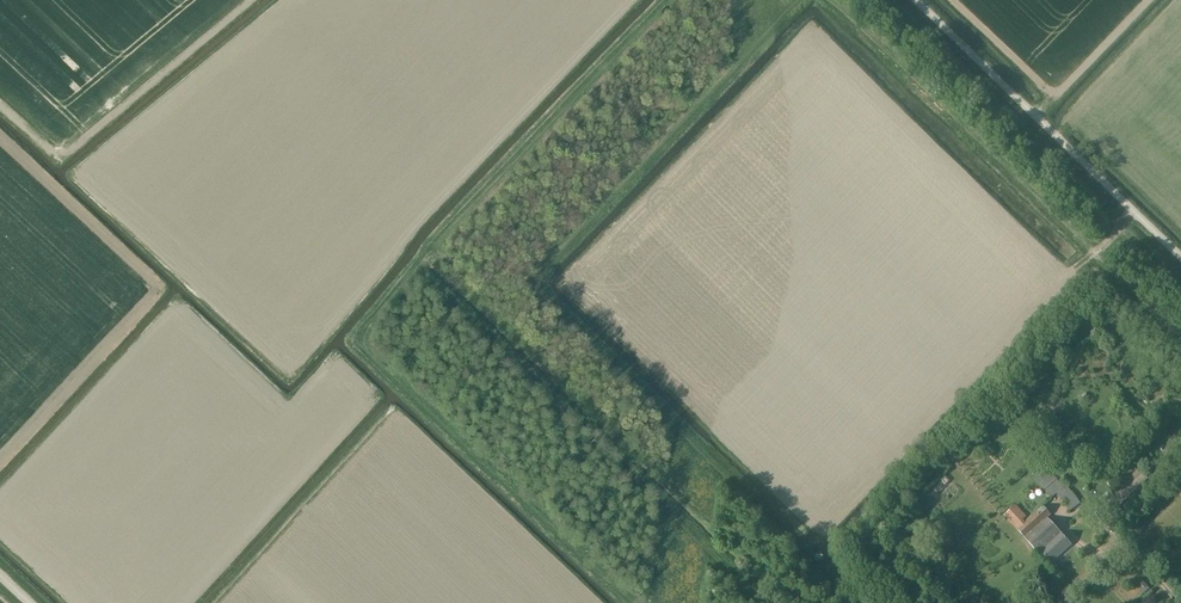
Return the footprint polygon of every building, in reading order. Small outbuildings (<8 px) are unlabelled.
[(1063,489),(1044,466),(1032,475),(1052,498),(1057,494),(1070,512),(1081,504),(1066,487),(1063,489)] [(1024,523),(1022,521),(1026,517),(1016,506),(1005,516),(1017,530),(1038,554),(1040,553),(1050,564),(1071,545),(1047,518),(1051,515),(1043,506),(1024,523)]
